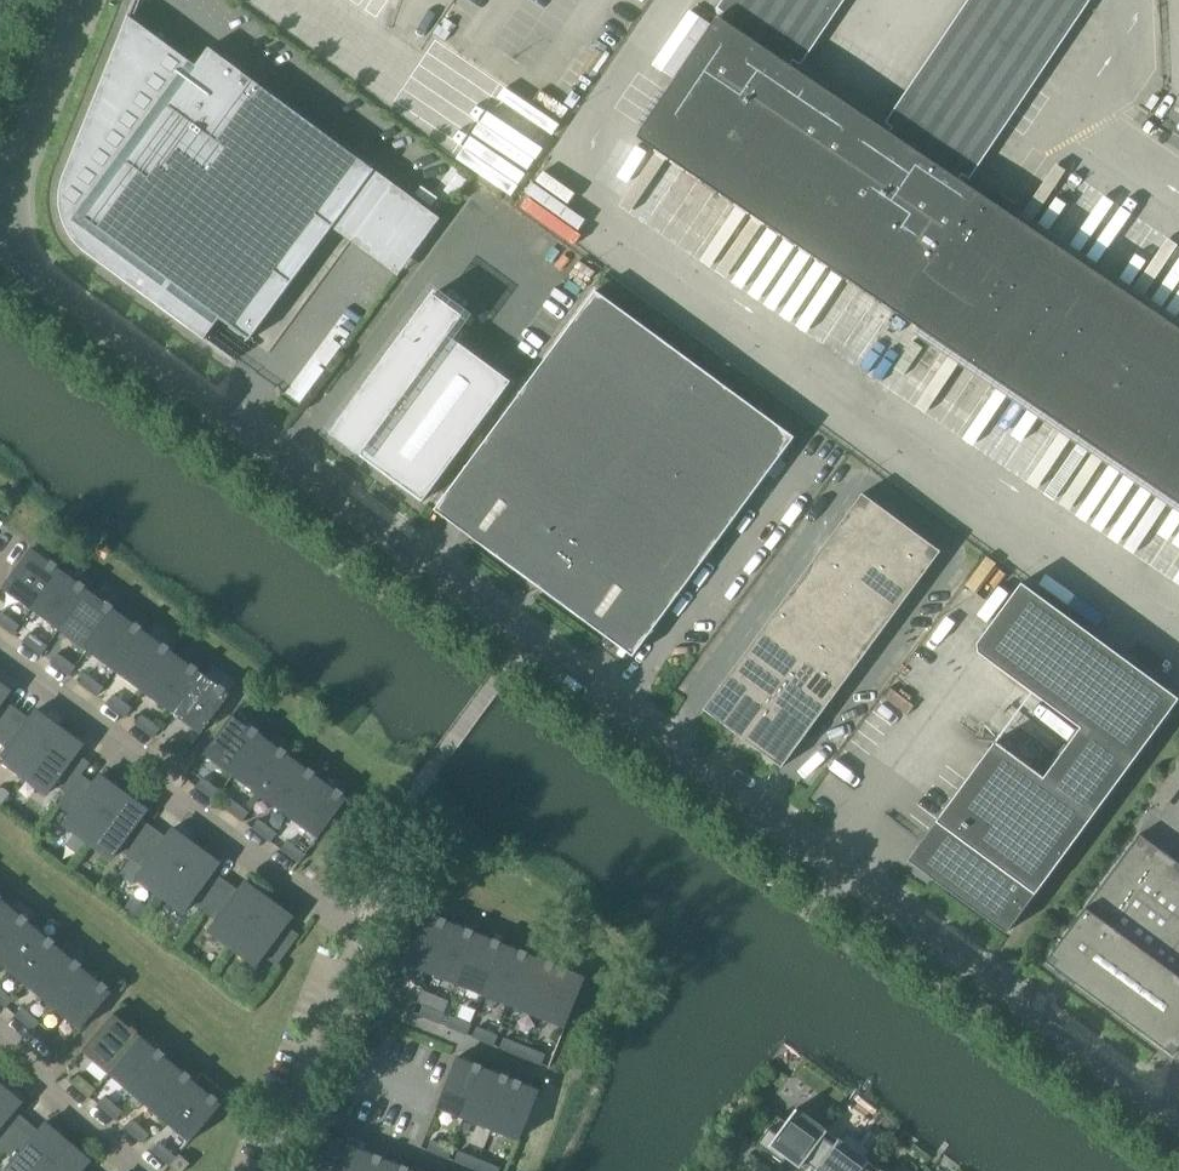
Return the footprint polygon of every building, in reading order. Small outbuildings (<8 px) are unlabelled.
[(893,311),(974,190),(959,180),(962,174),(964,175),(1081,1),(1080,0),(976,0),(891,126),(893,127),(889,132),(790,65),(793,60),(795,61),(836,0),(730,0),(722,12),(724,13),(720,18),(717,16),(636,137),(893,311)] [(219,319),(249,341),(334,225),(375,170),(208,47),(195,65),(164,43),(165,41),(165,40),(165,38),(165,37),(164,36),(163,35),(162,34),(160,33),(159,33),(158,34),(156,34),(155,36),(128,16),(64,174),(62,180),(61,185),(60,190),(60,195),(59,200),(60,205),(60,210),(61,215),(63,220),(65,225),(67,230),(69,234),(72,238),(75,242),(79,246),(82,250),(86,253),(204,339),(219,319)] [(438,218),(375,170),(334,225),(398,273),(438,218)] [(893,311),(1178,504),(1178,328),(974,190),(893,311)] [(665,613),(794,437),(595,291),(466,466),(517,504),(488,543),(528,572),(531,567),(549,581),(546,585),(586,615),(614,575),(665,613)] [(359,394),(389,415),(359,455),(422,502),(510,381),(448,336),(462,316),(432,294),(362,391),(359,394)] [(326,349),(310,371),(322,379),(330,367),(338,357),(326,349)] [(321,380),(306,369),(301,377),(289,393),(304,404),(321,380)] [(862,493),(844,518),(884,547),(901,522),(862,493)] [(844,518),(830,537),(869,566),(884,547),(844,518)] [(901,522),(884,547),(923,576),(941,551),(901,522)] [(830,537),(816,557),(855,586),(869,566),(830,537)] [(884,547),(869,566),(908,595),(923,576),(884,547)] [(3,587),(31,608),(60,569),(31,548),(3,587)] [(816,557),(801,576),(840,605),(855,586),(816,557)] [(869,566),(855,586),(894,615),(908,595),(869,566)] [(31,608),(59,629),(88,590),(60,569),(31,608)] [(801,576),(787,596),(826,625),(840,605),(801,576)] [(937,820),(922,841),(938,870),(932,878),(1007,933),(1178,699),(1021,583),(976,644),(978,652),(1080,728),(1044,777),(995,741),(937,820)] [(855,586),(840,605),(880,634),(894,615),(855,586)] [(59,629),(88,650),(116,611),(88,590),(59,629)] [(787,596),(772,615),(812,644),(826,625),(787,596)] [(840,605),(826,625),(865,654),(880,634),(840,605)] [(88,650),(116,671),(145,632),(116,611),(88,650)] [(13,634),(19,625),(1,612),(0,614),(0,625),(13,634)] [(772,615),(758,635),(797,664),(812,644),(772,615)] [(826,625),(812,644),(851,673),(865,654),(826,625)] [(116,671),(144,692),(173,653),(145,632),(116,671)] [(23,642),(41,655),(47,646),(29,633),(23,642)] [(758,635),(744,654),(783,683),(797,664),(758,635)] [(812,644),(797,664),(837,693),(851,673),(812,644)] [(51,662),(69,675),(75,667),(57,653),(51,662)] [(144,692),(173,713),(202,673),(173,653),(144,692)] [(744,654),(729,674),(768,703),(783,683),(744,654)] [(797,664),(783,683),(822,712),(837,693),(797,664)] [(202,673),(173,713),(201,733),(230,694),(202,673)] [(79,683),(97,696),(104,687),(86,674),(79,683)] [(703,709),(742,738),(768,703),(729,674),(703,709)] [(783,683),(768,703),(808,732),(822,712),(783,683)] [(13,715),(1,706),(10,693),(0,685),(0,730),(13,715)] [(114,695),(107,704),(125,717),(132,708),(114,695)] [(768,703),(742,738),(782,767),(808,732),(768,703)] [(23,777),(59,728),(34,710),(25,723),(13,715),(0,730),(0,744),(7,748),(0,758),(0,760),(23,777)] [(204,753),(232,775),(261,735),(233,714),(204,753)] [(135,724),(153,737),(160,729),(142,715),(135,724)] [(66,793),(85,768),(73,759),(83,746),(59,728),(23,777),(47,794),(55,784),(66,793)] [(232,775),(261,796),(290,756),(261,735),(232,775)] [(164,745),(182,759),(189,750),(171,737),(164,745)] [(261,796),(289,817),(318,777),(290,756),(261,796)] [(63,824),(87,842),(123,793),(98,776),(89,789),(77,780),(86,768),(85,768),(66,793),(57,804),(71,814),(63,824)] [(318,777),(289,817),(318,838),(347,798),(318,777)] [(196,787),(214,800),(221,792),(203,778),(196,787)] [(119,849),(131,858),(149,833),(137,824),(147,811),(123,793),(87,842),(111,860),(119,849)] [(224,808),(242,821),(249,812),(231,799),(224,808)] [(252,828),(270,842),(277,833),(259,820),(252,828)] [(124,869),(159,895),(195,847),(171,829),(161,842),(149,833),(131,858),(124,869)] [(1140,834),(1046,961),(1173,1055),(1178,1047),(1178,863),(1140,834)] [(281,850),(299,863),(305,854),(288,841),(281,850)] [(191,903),(204,912),(222,887),(210,878),(219,865),(195,847),(159,895),(183,913),(191,903)] [(208,931),(232,949),(268,900),(244,882),(234,895),(222,887),(204,912),(216,920),(208,931)] [(268,900),(232,949),(256,966),(264,956),(278,966),(295,940),(282,931),(292,918),(268,900)] [(31,924),(4,901),(0,906),(0,961),(31,924)] [(401,962),(428,973),(449,922),(422,911),(401,962)] [(428,973),(456,984),(476,933),(449,922),(428,973)] [(26,984),(58,947),(31,924),(0,961),(0,962),(26,984)] [(456,984),(483,995),(503,944),(476,933),(456,984)] [(483,995),(510,1006),(531,955),(503,944),(483,995)] [(26,984),(53,1007),(85,970),(58,947),(26,984)] [(510,1006),(538,1017),(558,966),(531,955),(510,1006)] [(558,966),(538,1017),(565,1028),(585,977),(558,966)] [(85,970),(53,1007),(80,1029),(111,992),(85,970)] [(0,989),(0,1003),(6,1008),(12,1000),(0,989)] [(392,1004),(414,1013),(418,1003),(396,994),(392,1004)] [(419,1015),(441,1024),(445,1014),(423,1005),(419,1015)] [(22,1008),(15,1016),(32,1030),(39,1022),(22,1008)] [(82,1050),(109,1073),(141,1036),(113,1013),(82,1050)] [(446,1026),(468,1035),(472,1025),(450,1016),(446,1026)] [(473,1037),(496,1046),(500,1036),(477,1027),(473,1037)] [(67,1045),(50,1031),(43,1039),(60,1053),(67,1045)] [(109,1073),(136,1096),(168,1059),(141,1036),(109,1073)] [(500,1048),(521,1056),(525,1046),(504,1038),(500,1048)] [(525,1046),(521,1056),(541,1064),(545,1054),(525,1046)] [(436,1107),(464,1118),(484,1068),(457,1057),(436,1107)] [(136,1096),(163,1119),(194,1082),(168,1059),(136,1096)] [(464,1118),(492,1130),(512,1079),(484,1068),(464,1118)] [(72,1083),(89,1097),(96,1089),(79,1075),(72,1083)] [(512,1079),(492,1130),(519,1141),(540,1090),(512,1079)] [(194,1082),(163,1119),(190,1141),(221,1104),(194,1082)] [(2,1149),(22,1126),(11,1116),(21,1104),(0,1085),(0,1147),(2,1149)] [(99,1105),(116,1120),(122,1112),(105,1097),(99,1105)] [(749,1112),(760,1121),(769,1109),(757,1101),(749,1112)] [(800,1168),(805,1161),(823,1137),(827,1131),(796,1108),(786,1122),(778,1116),(758,1143),(783,1162),(787,1158),(800,1168)] [(132,1120),(125,1128),(142,1142),(149,1134),(132,1120)] [(8,1170),(43,1170),(67,1142),(44,1123),(34,1135),(22,1126),(2,1149),(14,1159),(5,1169),(8,1170)] [(358,1148),(330,1137),(317,1170),(348,1170),(358,1148)] [(865,1168),(869,1162),(838,1139),(834,1145),(823,1137),(805,1161),(816,1169),(815,1170),(863,1170),(865,1168)] [(428,1150),(448,1159),(452,1149),(432,1140),(428,1150)] [(90,1162),(67,1142),(43,1170),(82,1170),(90,1162)] [(170,1166),(170,1165),(176,1157),(159,1143),(153,1151),(170,1166)] [(385,1159),(358,1148),(348,1170),(380,1170),(385,1159)] [(455,1161),(475,1169),(479,1159),(459,1151),(455,1161)] [(170,1165),(177,1170),(184,1170),(190,1163),(179,1154),(176,1157),(170,1165)] [(412,1170),(385,1159),(380,1170),(412,1170)] [(475,1169),(479,1170),(498,1170),(500,1168),(479,1159),(475,1169)]
